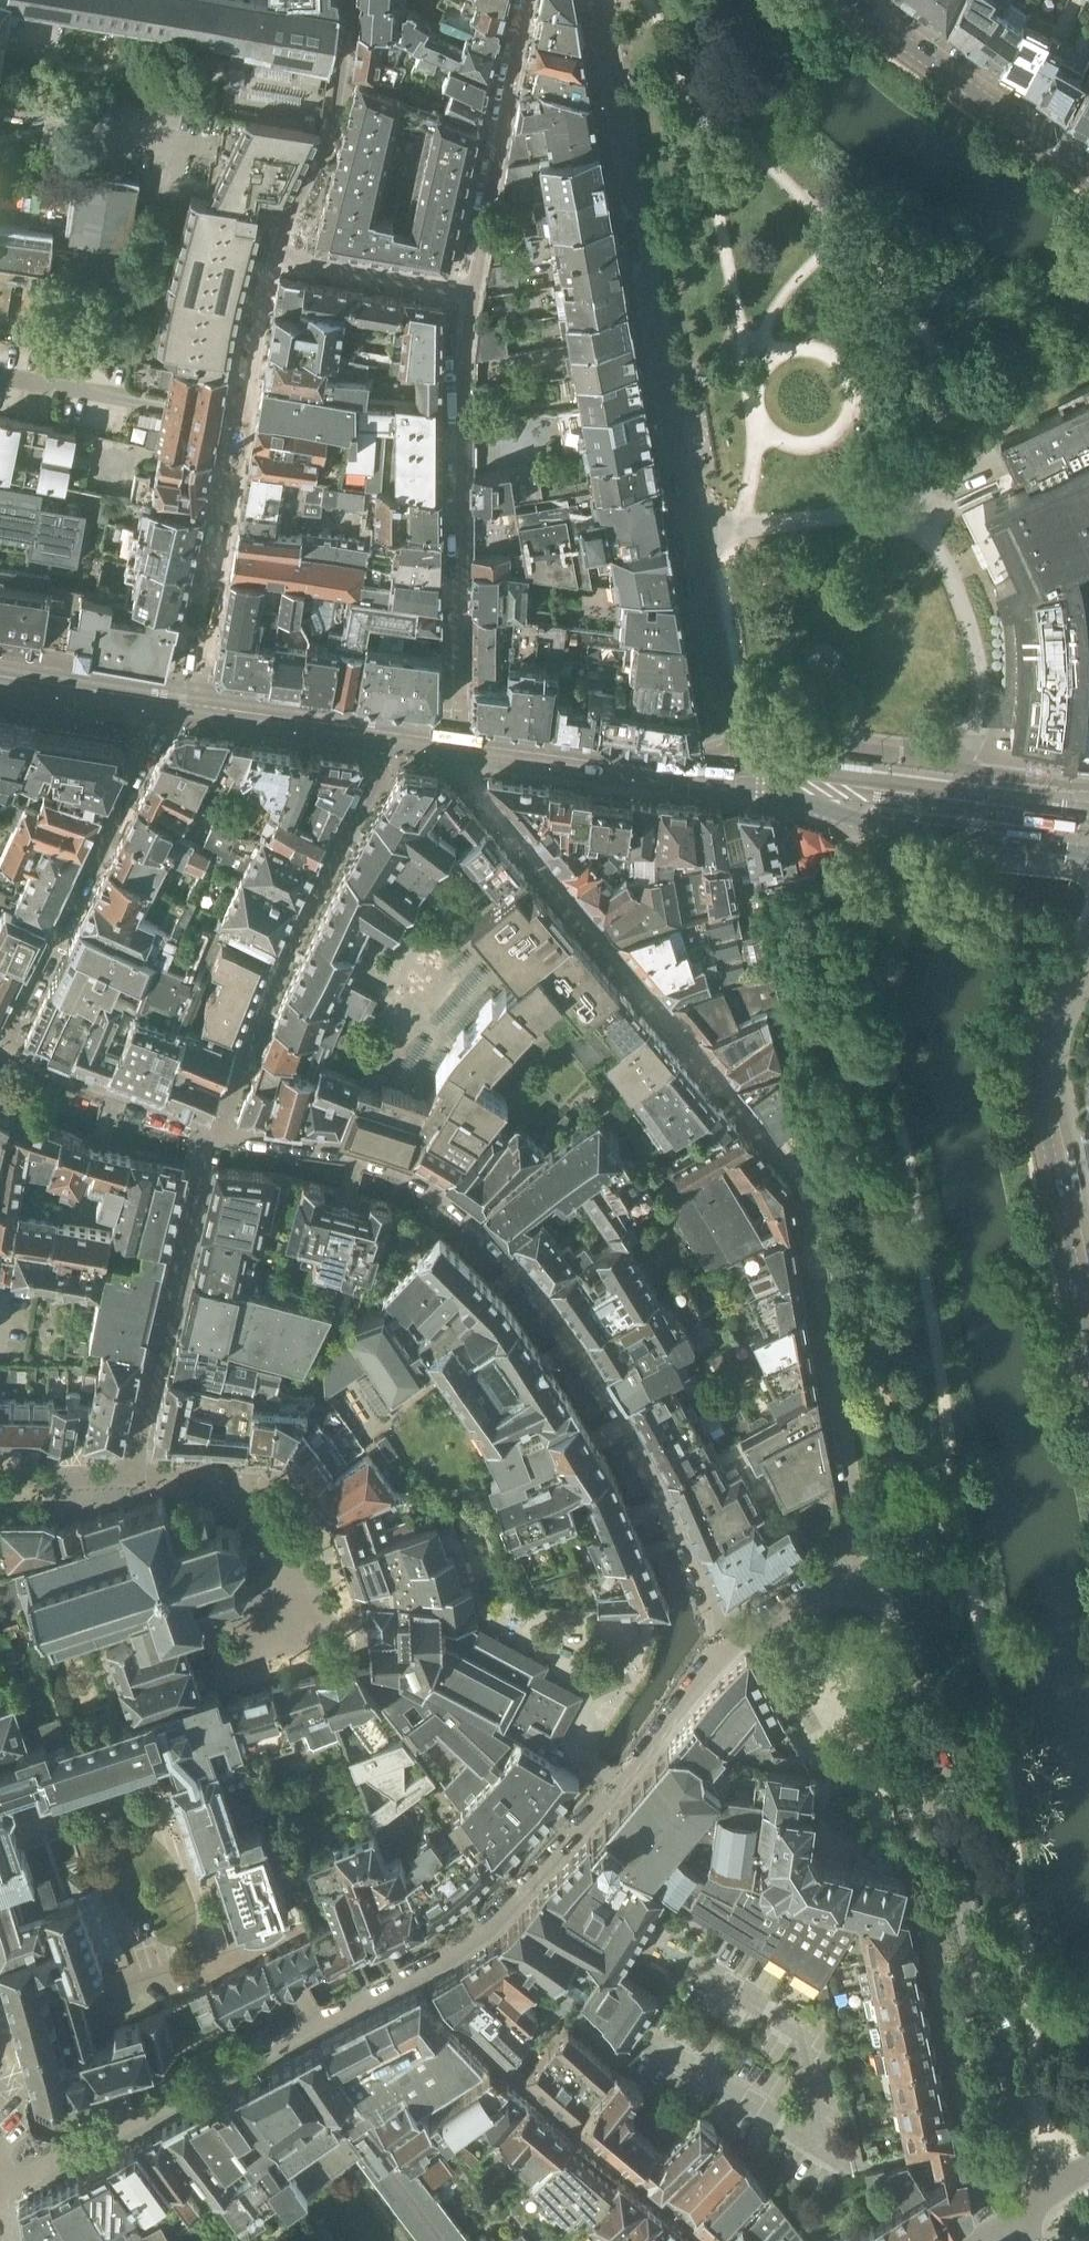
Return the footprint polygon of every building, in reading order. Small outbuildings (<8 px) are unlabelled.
[(3,31),(8,3),(9,0),(0,0),(0,50),(3,31)] [(8,3),(59,12),(94,18),(176,32),(224,40),(234,42),(235,42),(246,44),(245,50),(247,50),(266,54),(284,58),(323,67),(328,68),(329,59),(330,59),(330,56),(337,13),(337,11),(337,10),(336,0),(9,0),(8,3)] [(437,37),(439,33),(426,26),(430,21),(410,9),(406,9),(406,10),(405,11),(404,11),(403,12),(402,11),(401,21),(396,21),(397,0),(360,0),(358,32),(388,34),(413,46),(421,32),(437,37)] [(444,4),(474,17),(500,27),(501,22),(504,20),(506,13),(504,10),(504,8),(505,8),(505,7),(487,0),(438,0),(437,0),(444,4)] [(575,15),(572,0),(540,0),(539,8),(575,15)] [(919,9),(925,0),(906,0),(919,9)] [(960,0),(925,0),(919,9),(944,27),(943,28),(945,29),(946,30),(960,0)] [(968,45),(986,23),(990,25),(1008,1),(1009,0),(960,0),(946,30),(947,30),(948,30),(961,39),(961,40),(968,45)] [(998,66),(1000,67),(1026,13),(1008,1),(990,25),(986,23),(968,45),(982,55),(983,55),(996,65),(998,66)] [(437,37),(432,52),(489,76),(495,50),(496,47),(467,36),(474,17),(444,4),(445,5),(435,24),(465,36),(464,39),(463,41),(461,46),(437,37)] [(558,40),(580,45),(575,17),(575,15),(539,8),(533,35),(558,40)] [(1012,76),(1022,81),(1052,27),(1043,22),(1045,19),(1028,10),(1026,13),(1000,67),(1013,74),(1012,76)] [(467,36),(496,47),(501,27),(500,27),(474,17),(467,36)] [(1036,92),(1056,55),(1064,40),(1050,32),(1053,28),(1052,27),(1022,81),(1022,82),(1031,87),(1030,87),(1032,88),(1036,90),(1035,92),(1036,92)] [(424,73),(428,62),(432,52),(437,37),(421,32),(413,46),(388,34),(358,32),(356,53),(398,61),(405,64),(411,66),(410,68),(424,73)] [(533,35),(527,61),(552,68),(558,40),(533,35)] [(552,68),(585,76),(580,45),(558,40),(552,68)] [(446,68),(441,83),(483,102),(487,85),(489,76),(432,52),(428,62),(446,68)] [(397,81),(405,64),(398,61),(356,53),(354,71),(358,73),(394,86),(397,81)] [(1056,55),(1036,92),(1062,111),(1074,88),(1082,77),(1084,72),(1075,67),(1076,66),(1056,55)] [(522,83),(589,99),(585,76),(552,68),(527,61),(522,83)] [(244,70),(229,68),(228,67),(226,83),(241,86),(244,70)] [(302,68),(300,79),(319,84),(322,72),(302,68)] [(1087,77),(1067,115),(1084,125),(1083,127),(1084,127),(1084,126),(1088,128),(1088,74),(1087,77)] [(356,80),(351,98),(375,104),(379,87),(356,78),(356,80)] [(483,102),(441,83),(435,97),(447,102),(446,106),(479,121),(483,102)] [(507,161),(597,146),(589,99),(522,83),(515,120),(507,161)] [(379,87),(375,104),(371,125),(370,126),(392,131),(400,96),(379,87)] [(351,100),(346,119),(371,125),(375,104),(351,98),(351,100)] [(436,110),(430,137),(453,143),(458,119),(436,110)] [(303,129),(314,131),(316,118),(305,116),(303,129)] [(228,200),(231,202),(259,230),(260,225),(254,224),(257,207),(256,207),(258,200),(259,192),(288,197),(320,132),(314,131),(303,129),(245,120),(230,118),(227,133),(223,133),(220,149),(217,148),(214,165),(210,164),(207,183),(214,185),(211,191),(208,197),(228,200)] [(346,120),(341,139),(366,145),(370,126),(371,125),(346,119),(345,120),(346,120)] [(453,143),(474,147),(478,128),(478,127),(458,119),(453,143)] [(370,126),(366,145),(366,146),(388,151),(392,131),(370,126)] [(430,137),(425,158),(449,163),(453,143),(430,137)] [(341,141),(336,160),(362,166),(366,146),(366,145),(341,139),(340,141),(341,141)] [(449,163),(469,168),(473,149),(474,149),(474,148),(474,147),(453,143),(449,163)] [(366,146),(362,166),(361,167),(383,172),(388,151),(366,146)] [(532,194),(604,183),(603,180),(604,180),(602,169),(601,169),(598,149),(598,146),(597,146),(507,161),(501,198),(532,194)] [(425,158),(420,179),(444,184),(449,163),(425,158)] [(335,161),(330,180),(357,186),(361,167),(362,166),(336,160),(335,160),(335,161)] [(444,184),(464,189),(469,170),(469,168),(449,163),(444,184)] [(361,167),(357,186),(357,187),(379,192),(383,172),(361,167)] [(14,267),(115,283),(120,248),(127,249),(136,186),(81,177),(72,240),(77,241),(75,256),(51,252),(53,243),(0,236),(0,265),(14,267)] [(420,179),(416,199),(439,205),(444,184),(420,179)] [(330,182),(325,200),(352,207),(357,187),(357,186),(330,180),(330,181),(330,182)] [(553,227),(610,217),(609,216),(610,216),(610,214),(609,214),(606,194),(604,183),(532,194),(538,227),(552,224),(553,227)] [(439,205),(460,209),(464,190),(465,189),(464,189),(444,184),(439,205)] [(357,187),(352,207),(374,212),(379,192),(357,187)] [(169,387),(166,402),(220,412),(221,411),(222,407),(221,407),(224,392),(229,364),(236,323),(243,291),(259,230),(231,202),(228,200),(208,197),(208,198),(190,195),(169,278),(162,310),(156,346),(170,348),(169,358),(187,361),(186,371),(162,366),(158,385),(169,387)] [(435,225),(439,205),(416,199),(411,220),(435,225)] [(325,202),(320,221),(348,227),(352,207),(325,200),(325,202)] [(439,205),(435,225),(455,230),(459,211),(460,211),(460,209),(439,205)] [(352,207),(348,227),(430,246),(435,225),(411,220),(410,225),(392,221),(393,217),(374,213),(374,212),(352,207)] [(498,218),(495,235),(523,231),(520,215),(498,218)] [(558,255),(615,246),(612,229),(611,226),(612,226),(610,217),(553,227),(524,232),(529,260),(558,255)] [(320,244),(343,248),(348,227),(320,221),(319,222),(320,222),(316,237),(315,239),(316,239),(318,243),(318,244),(320,244)] [(435,225),(430,246),(450,250),(455,231),(455,230),(435,225)] [(366,252),(379,254),(391,256),(441,265),(443,265),(443,264),(448,262),(449,260),(448,260),(450,252),(451,250),(450,250),(430,246),(348,227),(343,248),(366,252)] [(563,284),(621,275),(619,265),(618,265),(618,262),(616,249),(615,249),(615,246),(558,255),(563,284)] [(490,264),(487,280),(517,275),(514,261),(490,264)] [(7,316),(14,267),(0,265),(0,315),(7,316)] [(560,314),(565,313),(625,303),(622,287),(622,284),(621,275),(563,284),(555,285),(560,314)] [(279,278),(275,310),(299,313),(300,306),(304,282),(279,278)] [(328,286),(304,282),(300,306),(325,310),(328,286)] [(341,319),(345,320),(346,315),(349,316),(353,291),(328,286),(325,310),(342,313),(341,319)] [(374,320),(378,295),(353,291),(349,316),(374,320)] [(399,330),(405,300),(378,295),(374,320),(394,323),(393,329),(399,330)] [(398,367),(415,368),(441,370),(442,364),(441,337),(442,306),(405,300),(399,330),(393,329),(392,334),(403,335),(401,352),(391,351),(391,353),(390,363),(389,366),(398,367)] [(570,343),(631,333),(629,324),(628,324),(625,303),(565,313),(570,343)] [(273,324),(270,345),(335,355),(335,357),(339,357),(345,320),(341,319),(342,313),(325,310),(300,306),(299,313),(275,310),(274,316),(272,324),(273,324)] [(477,343),(475,358),(507,353),(504,322),(479,327),(479,328),(477,343)] [(576,374),(636,364),(635,364),(632,344),(633,344),(631,333),(570,343),(574,364),(576,374)] [(264,379),(263,380),(364,394),(368,364),(368,361),(362,360),(353,359),(339,357),(335,357),(335,355),(270,345),(264,379)] [(353,359),(362,360),(363,350),(354,349),(353,359)] [(362,360),(368,361),(371,361),(372,351),(363,350),(362,360)] [(371,361),(381,362),(382,352),(372,351),(371,361)] [(382,352),(381,362),(390,363),(391,353),(382,352)] [(581,407),(641,396),(637,376),(638,376),(636,364),(576,374),(581,407)] [(415,402),(441,405),(441,370),(415,368),(415,402)] [(260,401),(258,415),(343,431),(358,434),(362,412),(364,398),(364,394),(263,380),(260,401)] [(1014,691),(1018,692),(1017,705),(1014,705),(1014,706),(1017,706),(1015,719),(1012,719),(1005,719),(1005,720),(1004,722),(1005,722),(1012,723),(1010,731),(1010,732),(1010,735),(1021,737),(1030,739),(1027,754),(1064,759),(1067,746),(1067,744),(1070,729),(1081,731),(1081,727),(1083,715),(1083,713),(1084,705),(1085,693),(1085,681),(1086,670),(1086,658),(1086,645),(1085,634),(1085,624),(1084,614),(1082,605),(1088,602),(1088,386),(1058,400),(1062,410),(1004,438),(1018,468),(1019,471),(1020,472),(1023,470),(1025,476),(1019,479),(1018,479),(1017,480),(1016,481),(1015,482),(1015,484),(1015,485),(1015,487),(1016,488),(1014,489),(1013,490),(983,504),(963,514),(999,589),(995,590),(1002,614),(1010,614),(1012,625),(1013,636),(1013,650),(1014,660),(1014,670),(1014,680),(1014,691)] [(475,405),(489,406),(489,387),(476,387),(475,405)] [(590,456),(650,445),(650,442),(649,439),(648,430),(647,430),(647,427),(647,426),(646,415),(645,415),(645,414),(644,414),(644,411),(642,402),(642,399),(642,396),(641,396),(581,407),(557,411),(565,460),(590,456)] [(362,412),(441,427),(441,405),(415,402),(395,400),(394,399),(364,398),(362,412)] [(164,408),(163,415),(218,425),(219,424),(218,424),(218,423),(219,419),(220,412),(166,402),(164,408)] [(358,434),(441,448),(441,427),(362,412),(358,434)] [(156,449),(159,450),(176,453),(212,461),(218,427),(218,425),(163,415),(160,428),(149,426),(145,445),(156,447),(156,449)] [(258,415),(253,445),(340,460),(341,456),(343,431),(258,415)] [(64,487),(75,431),(0,416),(0,474),(64,487)] [(475,422),(475,433),(498,430),(497,419),(475,422)] [(341,456),(441,470),(441,448),(358,434),(343,431),(341,456)] [(95,436),(84,434),(83,443),(94,445),(95,436)] [(249,469),(307,479),(337,484),(340,460),(253,445),(249,469)] [(543,497),(575,491),(655,477),(656,477),(654,466),(653,466),(650,445),(590,456),(594,482),(587,483),(586,480),(563,484),(563,485),(541,489),(543,497)] [(129,499),(142,502),(203,513),(203,509),(204,499),(205,499),(209,475),(208,475),(210,468),(210,464),(211,464),(212,461),(176,453),(159,450),(158,456),(153,485),(148,484),(149,476),(134,473),(129,499)] [(368,488),(441,499),(441,498),(440,498),(440,496),(441,496),(441,470),(341,456),(340,460),(337,484),(339,484),(368,488)] [(474,500),(474,508),(491,505),(543,497),(541,489),(538,472),(545,471),(544,464),(473,474),(473,482),(471,482),(471,500),(474,500)] [(249,469),(242,505),(302,515),(307,479),(249,469)] [(45,493),(87,502),(88,491),(64,487),(0,474),(0,485),(45,493)] [(634,536),(665,531),(663,520),(662,511),(661,511),(659,499),(660,499),(659,496),(665,495),(663,482),(657,483),(657,481),(656,481),(655,477),(575,491),(576,498),(515,509),(522,550),(509,551),(509,553),(586,549),(595,548),(635,541),(634,536)] [(307,479),(302,515),(321,518),(322,502),(336,504),(339,484),(337,484),(307,479)] [(339,484),(336,504),(362,507),(362,512),(367,512),(367,508),(366,507),(367,499),(368,488),(339,484)] [(49,590),(50,582),(96,593),(97,590),(75,586),(87,502),(45,493),(0,485),(0,583),(49,590)] [(396,533),(441,541),(441,499),(368,488),(367,499),(376,499),(376,528),(377,530),(396,533)] [(96,519),(107,522),(113,495),(102,493),(96,519)] [(146,514),(143,529),(196,540),(200,525),(200,526),(203,513),(142,502),(140,512),(146,514)] [(236,543),(366,565),(366,562),(368,555),(370,542),(320,535),(301,533),(302,515),(242,505),(236,543)] [(136,584),(131,602),(180,613),(180,612),(193,554),(196,542),(196,540),(143,529),(134,528),(125,526),(120,553),(128,555),(124,571),(133,573),(131,583),(136,584)] [(618,587),(675,592),(673,578),(672,570),(671,570),(669,558),(670,558),(666,532),(665,532),(665,531),(634,536),(635,541),(595,548),(599,569),(613,567),(613,570),(609,571),(612,588),(618,586),(618,587)] [(392,553),(441,559),(441,541),(396,533),(392,553)] [(349,594),(440,609),(440,607),(441,607),(441,596),(440,596),(440,577),(366,565),(236,543),(231,575),(231,576),(264,581),(281,584),(304,588),(315,589),(349,594)] [(473,572),(527,578),(528,575),(556,579),(592,585),(586,549),(509,553),(473,556),(473,572)] [(366,565),(440,577),(441,559),(392,553),(390,568),(366,562),(366,565)] [(473,611),(513,617),(526,618),(526,600),(532,600),(532,594),(527,594),(527,578),(473,572),(473,611)] [(220,632),(220,634),(255,638),(264,581),(231,576),(230,576),(221,632),(220,632)] [(50,582),(49,590),(44,626),(67,630),(66,631),(74,632),(74,635),(75,635),(74,640),(75,641),(74,647),(73,647),(72,652),(73,652),(74,653),(87,656),(88,655),(89,655),(90,654),(132,662),(162,667),(163,668),(164,668),(165,668),(166,667),(166,666),(166,665),(174,627),(175,627),(176,627),(179,613),(180,614),(180,613),(131,602),(113,598),(96,593),(50,582)] [(96,593),(113,598),(113,595),(111,587),(108,584),(99,582),(97,590),(96,593)] [(44,626),(49,590),(0,583),(0,641),(38,647),(38,648),(41,648),(44,626)] [(275,635),(274,641),(268,684),(298,688),(299,688),(299,689),(301,689),(309,633),(310,622),(299,620),(304,588),(281,584),(277,616),(275,635)] [(618,630),(684,638),(684,637),(681,620),(679,609),(676,592),(675,592),(618,587),(618,589),(622,588),(618,630)] [(331,693),(339,637),(342,616),(343,613),(345,613),(349,594),(315,589),(310,622),(309,633),(301,689),(330,693),(331,693)] [(339,637),(365,640),(368,621),(380,622),(415,627),(433,629),(440,630),(440,609),(349,594),(345,613),(343,613),(342,616),(339,637)] [(473,611),(473,651),(488,652),(488,647),(497,648),(498,632),(511,634),(513,617),(473,611)] [(525,721),(526,721),(538,620),(526,618),(513,617),(511,634),(510,645),(506,644),(504,665),(507,666),(500,717),(500,718),(502,718),(502,717),(524,721),(525,721)] [(551,725),(555,688),(556,677),(564,624),(552,621),(552,622),(538,620),(526,721),(548,724),(550,725),(550,724),(550,725),(551,725)] [(357,697),(383,701),(392,628),(379,626),(380,622),(368,621),(365,640),(357,697)] [(623,666),(690,676),(686,653),(687,653),(686,650),(685,640),(684,638),(618,630),(564,624),(556,677),(557,677),(558,670),(559,670),(561,657),(587,660),(589,642),(626,646),(623,666)] [(383,701),(409,705),(415,647),(402,645),(404,630),(392,628),(383,701)] [(416,632),(415,647),(409,705),(429,708),(430,707),(430,708),(440,698),(440,696),(439,696),(440,683),(440,681),(440,671),(440,669),(440,653),(440,651),(426,649),(428,633),(416,632)] [(473,651),(473,678),(502,682),(504,665),(506,644),(510,645),(511,634),(498,632),(497,648),(488,647),(488,652),(473,651)] [(243,681),(268,684),(274,641),(255,638),(220,634),(218,646),(214,669),(220,677),(243,680),(243,681)] [(355,697),(357,697),(365,640),(339,637),(331,693),(356,696),(355,697)] [(477,713),(500,717),(507,666),(504,665),(502,682),(473,678),(472,706),(472,708),(477,713)] [(622,698),(632,700),(663,704),(696,709),(696,706),(694,696),(694,693),(693,693),(690,676),(623,666),(623,667),(627,667),(622,698)] [(577,728),(579,710),(576,710),(577,700),(569,699),(571,691),(555,688),(551,725),(575,728),(577,728)] [(595,731),(596,731),(601,695),(578,692),(577,700),(576,710),(579,710),(577,728),(582,729),(589,730),(595,731)] [(621,735),(627,736),(632,700),(622,698),(601,695),(596,731),(621,735)] [(632,736),(658,740),(663,704),(632,700),(627,736),(632,737),(632,736)] [(663,704),(658,740),(658,741),(669,742),(669,741),(695,745),(698,748),(704,747),(704,741),(701,739),(696,709),(663,704)] [(18,768),(36,728),(0,723),(0,777),(11,783),(18,768)] [(59,759),(56,778),(97,790),(108,794),(126,755),(126,753),(126,750),(126,747),(126,746),(125,745),(124,743),(122,742),(121,742),(117,741),(36,728),(18,768),(36,775),(44,757),(59,759)] [(174,741),(160,758),(176,766),(217,784),(226,764),(224,762),(233,742),(225,740),(187,735),(175,740),(174,741)] [(217,784),(231,790),(239,773),(240,774),(253,745),(233,742),(224,762),(226,764),(217,784)] [(244,803),(238,814),(271,833),(293,775),(287,774),(288,769),(285,769),(289,750),(253,745),(240,774),(239,773),(231,790),(247,797),(244,803)] [(271,833),(316,858),(329,831),(302,819),(316,779),(313,778),(320,755),(289,750),(285,769),(288,769),(287,774),(293,775),(271,833)] [(313,778),(316,779),(320,780),(317,789),(343,802),(354,781),(353,781),(359,769),(360,769),(361,766),(358,760),(355,760),(355,761),(342,759),(342,758),(341,758),(340,758),(327,757),(327,756),(320,755),(313,778)] [(160,758),(151,777),(195,799),(203,783),(214,788),(215,787),(244,803),(247,797),(231,790),(217,784),(176,766),(160,758)] [(399,771),(385,797),(409,812),(435,772),(406,767),(404,763),(397,767),(399,771)] [(450,787),(435,772),(409,812),(423,822),(450,787)] [(51,777),(46,792),(100,809),(108,794),(97,790),(56,778),(51,777)] [(137,805),(135,810),(171,829),(173,824),(189,832),(195,820),(187,816),(195,799),(151,777),(137,805)] [(302,819),(329,831),(343,802),(317,789),(320,780),(316,779),(302,819)] [(515,815),(529,831),(552,812),(546,812),(550,787),(488,779),(487,781),(515,815)] [(440,834),(469,810),(450,787),(423,822),(440,834)] [(563,821),(561,836),(579,837),(584,838),(584,836),(587,817),(569,814),(573,790),(573,791),(572,790),(550,787),(546,812),(552,812),(556,813),(556,820),(563,821)] [(13,827),(14,826),(38,836),(40,832),(81,849),(100,809),(46,792),(44,791),(43,792),(31,788),(24,805),(5,797),(0,806),(0,821),(13,827)] [(587,817),(591,793),(573,790),(569,814),(587,817)] [(606,838),(610,796),(591,793),(587,817),(584,836),(606,838)] [(634,840),(631,799),(610,796),(606,838),(607,839),(634,840)] [(347,870),(404,916),(420,894),(419,893),(447,855),(453,861),(463,853),(460,850),(485,828),(469,810),(440,834),(423,822),(409,812),(385,797),(347,870)] [(617,857),(629,875),(659,871),(658,803),(631,799),(634,840),(607,839),(607,842),(617,857)] [(602,918),(619,939),(712,912),(702,867),(707,866),(698,807),(697,807),(658,803),(659,871),(629,875),(637,886),(602,918)] [(707,866),(728,861),(723,830),(720,809),(698,807),(707,866)] [(135,810),(123,835),(165,856),(171,844),(165,841),(171,829),(135,810)] [(529,831),(545,850),(561,836),(563,821),(556,820),(556,813),(552,812),(529,831)] [(770,816),(744,813),(738,812),(757,897),(809,885),(811,892),(819,890),(816,871),(798,874),(789,823),(780,825),(779,822),(774,817),(770,817),(770,816)] [(208,858),(247,876),(297,898),(316,858),(271,833),(238,814),(234,820),(226,815),(220,826),(213,823),(202,845),(211,850),(208,858)] [(14,826),(13,827),(4,848),(27,860),(29,857),(69,874),(71,871),(70,871),(76,858),(77,858),(81,849),(40,832),(38,836),(14,826)] [(463,853),(475,866),(494,851),(498,844),(494,839),(495,836),(491,831),(487,831),(485,828),(460,850),(463,853)] [(176,835),(171,844),(165,856),(123,835),(116,851),(115,850),(112,857),(113,857),(109,865),(152,887),(156,877),(161,879),(162,877),(167,880),(169,876),(170,877),(176,865),(177,863),(199,874),(208,858),(211,850),(202,845),(177,832),(176,835)] [(545,850),(562,870),(590,852),(579,837),(561,836),(545,850)] [(562,870),(575,887),(617,857),(607,842),(607,848),(592,854),(590,852),(562,870)] [(494,851),(475,866),(497,894),(504,888),(506,891),(524,876),(498,844),(494,851)] [(0,856),(0,874),(16,882),(18,879),(58,897),(69,874),(29,857),(27,860),(4,848),(0,856)] [(575,887),(602,918),(637,886),(629,875),(617,857),(575,887)] [(712,912),(736,907),(738,907),(728,862),(728,861),(707,866),(702,867),(712,912)] [(103,878),(94,896),(136,915),(149,887),(151,888),(152,887),(109,865),(109,866),(108,865),(107,869),(105,875),(104,874),(102,878),(103,878)] [(976,868),(976,870),(983,869),(988,870),(996,870),(1062,876),(1066,877),(1069,877),(1073,879),(1078,882),(1081,885),(1083,889),(1084,892),(1085,896),(1086,896),(1086,894),(1086,891),(1085,888),(1083,884),(1079,881),(1074,878),(1072,877),(1068,875),(1062,875),(1047,873),(1013,870),(1001,869),(997,869),(995,869),(989,868),(983,868),(976,868)] [(289,986),(346,1014),(347,1010),(371,1021),(375,1012),(364,1007),(371,994),(350,983),(337,981),(344,969),(350,972),(353,966),(347,963),(369,919),(393,933),(404,916),(347,870),(330,902),(289,986)] [(5,905),(45,924),(50,915),(49,915),(56,902),(58,897),(18,879),(16,882),(0,874),(0,903),(5,905)] [(247,876),(229,918),(276,941),(277,941),(278,938),(280,933),(281,931),(284,925),(285,923),(287,918),(288,918),(289,916),(288,916),(291,910),(293,908),(292,908),(295,902),(295,903),(297,900),(296,900),(297,898),(247,876)] [(590,1013),(591,1014),(618,990),(594,961),(573,935),(565,926),(527,880),(519,887),(471,927),(516,981),(534,1017),(557,1043),(590,1013)] [(80,924),(156,960),(157,957),(165,961),(175,936),(178,937),(190,912),(181,908),(184,902),(175,898),(162,926),(136,915),(94,896),(87,910),(80,924)] [(187,897),(184,902),(181,908),(190,912),(195,901),(187,897)] [(3,956),(25,967),(45,924),(5,905),(0,916),(0,955),(3,956)] [(649,975),(654,982),(713,971),(717,991),(753,981),(750,969),(768,965),(760,932),(742,936),(736,907),(712,912),(619,939),(625,947),(624,950),(629,956),(633,956),(641,966),(640,969),(645,976),(649,975)] [(185,969),(205,977),(210,964),(222,969),(215,986),(209,991),(205,998),(204,1004),(205,1012),(199,1027),(234,1043),(235,1042),(234,1041),(235,1041),(245,1016),(270,956),(269,956),(270,954),(222,934),(229,918),(220,913),(213,927),(213,928),(202,924),(186,963),(187,964),(185,969)] [(276,941),(229,918),(222,934),(270,954),(271,953),(276,941)] [(68,948),(50,987),(71,998),(78,1001),(79,999),(84,1001),(95,1007),(101,993),(111,997),(120,973),(145,985),(147,981),(156,960),(80,924),(69,948),(68,948)] [(3,1021),(0,1019),(25,967),(3,956),(0,962),(0,1028),(3,1021)] [(118,1117),(135,1123),(139,1113),(143,1115),(152,1089),(161,1092),(176,1051),(187,1023),(205,977),(185,969),(176,965),(165,961),(157,957),(156,960),(147,981),(136,1007),(108,1074),(108,1073),(129,1081),(117,1117),(118,1117)] [(654,982),(672,1003),(717,991),(713,971),(654,982)] [(672,1003),(698,1034),(767,1013),(782,1009),(773,976),(753,981),(717,991),(672,1003)] [(489,1066),(534,1017),(516,981),(506,990),(505,989),(495,1000),(492,997),(479,1011),(482,1014),(466,1031),(463,1028),(457,1036),(459,1038),(451,1049),(447,1055),(447,1056),(441,1067),(459,1076),(412,1154),(414,1155),(414,1154),(435,1167),(444,1172),(444,1173),(446,1174),(491,1118),(507,1098),(475,1078),(484,1063),(489,1066)] [(313,1037),(332,1045),(346,1014),(289,986),(287,988),(275,1019),(313,1037)] [(14,1066),(34,1075),(47,1051),(71,998),(50,987),(25,1042),(14,1066)] [(585,1037),(605,1061),(649,1025),(620,991),(619,991),(618,990),(591,1014),(599,1024),(585,1037)] [(88,1066),(108,1074),(108,1073),(136,1007),(111,997),(101,993),(95,1007),(89,1019),(70,1060),(72,1061),(63,1088),(78,1094),(88,1066)] [(65,1058),(70,1060),(89,1019),(77,1013),(84,1001),(79,999),(78,1001),(71,998),(47,1051),(34,1075),(48,1081),(51,1076),(65,1058)] [(698,1034),(725,1065),(772,1037),(772,1036),(766,1015),(767,1014),(767,1013),(698,1034)] [(303,1033),(313,1037),(275,1019),(274,1022),(262,1054),(263,1054),(257,1073),(253,1083),(278,1094),(293,1062),(303,1033)] [(176,1098),(169,1126),(188,1135),(197,1105),(208,1109),(219,1082),(225,1067),(234,1043),(199,1027),(187,1023),(161,1092),(176,1098)] [(605,1061),(632,1092),(677,1061),(679,1060),(649,1025),(605,1061)] [(427,1100),(383,1084),(386,1075),(377,1071),(393,1042),(383,1036),(360,1082),(359,1082),(322,1066),(295,1126),(298,1127),(300,1127),(301,1127),(313,1128),(310,1160),(331,1163),(358,1168),(363,1138),(377,1142),(391,1146),(412,1154),(459,1076),(441,1067),(437,1074),(443,1077),(427,1100)] [(295,1126),(322,1066),(332,1045),(313,1037),(305,1053),(314,1056),(306,1077),(293,1072),(296,1063),(293,1062),(278,1094),(265,1122),(260,1154),(297,1159),(300,1127),(298,1127),(295,1126)] [(725,1065),(736,1080),(761,1075),(772,1072),(781,1069),(786,1068),(783,1061),(772,1037),(725,1065)] [(628,1095),(644,1121),(697,1085),(677,1061),(632,1092),(628,1095)] [(772,1072),(761,1075),(788,1122),(800,1114),(787,1093),(789,1092),(790,1092),(782,1071),(781,1071),(781,1069),(772,1072)] [(761,1075),(736,1080),(761,1110),(763,1108),(776,1129),(788,1122),(761,1075)] [(237,1118),(243,1119),(238,1151),(260,1154),(265,1122),(278,1094),(253,1083),(246,1096),(237,1118)] [(695,1123),(717,1110),(697,1085),(644,1121),(660,1147),(695,1123)] [(839,1160),(841,1162),(849,1160),(847,1154),(837,1099),(830,1101),(839,1160)] [(707,1269),(765,1242),(720,1166),(724,1163),(753,1146),(739,1129),(724,1138),(723,1132),(735,1125),(720,1108),(717,1110),(695,1123),(706,1142),(718,1135),(718,1141),(672,1168),(673,1169),(667,1172),(679,1192),(666,1199),(707,1269)] [(9,1114),(0,1109),(0,1153),(9,1114)] [(554,1122),(563,1133),(577,1121),(568,1111),(554,1122)] [(188,1135),(169,1126),(143,1115),(139,1113),(135,1123),(140,1124),(138,1131),(166,1138),(186,1143),(188,1135)] [(9,1114),(0,1153),(0,1185),(22,1190),(25,1172),(49,1175),(61,1133),(45,1126),(33,1122),(9,1114)] [(572,1202),(629,1168),(633,1165),(630,1160),(627,1163),(626,1161),(625,1162),(597,1116),(588,1122),(570,1135),(549,1154),(504,1190),(487,1207),(484,1204),(463,1228),(478,1243),(482,1248),(502,1227),(511,1239),(572,1202)] [(463,1228),(484,1204),(485,1203),(483,1202),(487,1198),(545,1150),(527,1133),(527,1131),(518,1123),(516,1123),(507,1132),(491,1118),(446,1174),(445,1176),(459,1188),(441,1211),(461,1227),(463,1228)] [(82,1141),(61,1133),(49,1175),(47,1180),(65,1186),(61,1200),(74,1205),(79,1190),(87,1172),(88,1167),(84,1167),(90,1145),(82,1141)] [(105,1149),(90,1145),(84,1167),(88,1167),(87,1172),(91,1173),(88,1183),(94,1185),(93,1189),(99,1191),(100,1187),(102,1188),(96,1207),(115,1213),(130,1157),(105,1149)] [(753,1146),(724,1163),(741,1190),(750,1182),(768,1163),(753,1146)] [(158,1163),(130,1157),(115,1213),(111,1233),(111,1235),(138,1242),(158,1163)] [(176,1168),(158,1163),(138,1242),(144,1243),(167,1248),(185,1170),(176,1168)] [(763,1208),(792,1194),(790,1187),(790,1186),(786,1182),(771,1166),(768,1163),(750,1182),(763,1208)] [(609,1235),(645,1212),(643,1209),(658,1201),(646,1182),(640,1186),(629,1168),(572,1202),(511,1239),(490,1257),(502,1269),(522,1252),(523,1253),(523,1252),(528,1259),(530,1262),(531,1261),(572,1234),(576,1240),(581,1236),(575,1227),(557,1239),(549,1229),(552,1227),(550,1224),(558,1218),(561,1221),(577,1209),(574,1205),(584,1199),(609,1235)] [(213,1196),(210,1208),(205,1233),(207,1233),(261,1246),(265,1229),(269,1230),(281,1181),(271,1179),(271,1178),(264,1177),(262,1173),(254,1172),(253,1172),(250,1175),(240,1174),(237,1171),(228,1170),(225,1173),(218,1172),(218,1173),(213,1196)] [(316,1264),(331,1206),(330,1206),(321,1203),(322,1199),(324,1192),(324,1191),(321,1190),(319,1186),(311,1183),(307,1186),(303,1185),(303,1187),(301,1194),(289,1243),(288,1248),(304,1252),(301,1265),(313,1268),(314,1263),(316,1264)] [(19,1208),(22,1190),(0,1185),(0,1206),(19,1208)] [(767,1241),(790,1233),(797,1230),(792,1194),(763,1208),(773,1228),(763,1234),(767,1241)] [(367,1216),(359,1213),(346,1261),(345,1261),(340,1275),(353,1279),(356,1269),(370,1273),(379,1248),(388,1221),(390,1212),(391,1210),(392,1208),(388,1207),(386,1202),(385,1202),(378,1200),(374,1203),(370,1202),(370,1204),(368,1211),(367,1216)] [(12,1240),(17,1216),(19,1208),(0,1206),(0,1238),(12,1240)] [(313,1268),(340,1275),(345,1261),(346,1261),(359,1213),(350,1211),(347,1208),(343,1207),(340,1208),(331,1206),(316,1264),(314,1263),(313,1268)] [(645,1212),(609,1235),(614,1241),(603,1249),(550,1284),(528,1300),(541,1320),(563,1303),(587,1337),(657,1294),(624,1237),(638,1228),(637,1225),(649,1218),(645,1212)] [(17,1216),(12,1240),(11,1246),(17,1247),(23,1247),(48,1253),(49,1247),(55,1223),(17,1216)] [(111,1233),(55,1223),(49,1247),(48,1253),(23,1247),(17,1247),(11,1277),(10,1287),(11,1287),(11,1286),(38,1290),(38,1293),(37,1293),(37,1295),(38,1295),(39,1295),(53,1297),(53,1298),(55,1298),(55,1296),(55,1293),(97,1301),(105,1261),(104,1262),(105,1256),(111,1235),(111,1233)] [(199,1257),(246,1267),(254,1269),(258,1249),(260,1250),(261,1246),(207,1233),(206,1236),(204,1238),(202,1243),(204,1246),(203,1248),(201,1248),(199,1257)] [(756,1291),(797,1273),(794,1258),(796,1256),(795,1248),(792,1248),(790,1233),(767,1241),(765,1242),(777,1266),(749,1277),(756,1291)] [(550,1284),(603,1249),(592,1235),(584,1241),(581,1236),(576,1240),(572,1234),(531,1261),(533,1265),(536,1269),(536,1268),(537,1270),(539,1272),(550,1284)] [(432,1326),(418,1341),(426,1355),(448,1339),(464,1360),(517,1324),(503,1303),(498,1298),(497,1297),(496,1295),(496,1296),(492,1293),(489,1289),(489,1288),(488,1288),(488,1287),(487,1288),(451,1251),(439,1239),(434,1245),(385,1296),(380,1310),(394,1305),(403,1319),(414,1310),(423,1316),(432,1326)] [(288,1248),(289,1243),(278,1241),(276,1250),(287,1252),(288,1248)] [(161,1271),(167,1248),(144,1243),(142,1250),(136,1248),(132,1262),(105,1256),(104,1262),(105,1261),(97,1301),(152,1313),(161,1271)] [(11,1246),(1,1244),(0,1249),(0,1275),(11,1277),(17,1247),(11,1246)] [(248,1291),(249,1289),(252,1276),(244,1274),(246,1267),(199,1257),(197,1264),(199,1264),(199,1266),(196,1268),(195,1274),(196,1276),(196,1279),(248,1291)] [(764,1330),(802,1314),(802,1313),(804,1312),(803,1308),(805,1307),(804,1299),(801,1298),(799,1286),(801,1284),(800,1277),(797,1276),(797,1273),(756,1291),(742,1297),(751,1317),(757,1314),(764,1330)] [(260,1357),(268,1359),(306,1369),(308,1365),(309,1362),(312,1357),(334,1312),(303,1304),(283,1298),(276,1296),(249,1289),(248,1291),(196,1279),(194,1278),(182,1333),(222,1342),(221,1347),(239,1351),(260,1357)] [(592,1345),(607,1369),(686,1323),(700,1316),(684,1281),(657,1294),(587,1337),(592,1345)] [(152,1313),(97,1301),(90,1338),(89,1338),(89,1339),(143,1350),(152,1313)] [(487,1445),(493,1457),(521,1443),(515,1428),(536,1418),(545,1434),(577,1418),(568,1403),(554,1380),(547,1369),(550,1368),(546,1362),(543,1356),(540,1357),(533,1347),(532,1347),(517,1324),(464,1360),(448,1339),(426,1355),(418,1341),(403,1319),(394,1305),(380,1310),(353,1320),(347,1331),(348,1332),(330,1366),(326,1374),(324,1377),(326,1395),(370,1364),(390,1394),(433,1365),(476,1427),(487,1445)] [(764,1360),(807,1339),(806,1339),(807,1338),(806,1334),(805,1334),(805,1333),(804,1329),(806,1327),(804,1318),(802,1317),(802,1314),(764,1330),(753,1335),(764,1360)] [(625,1397),(626,1399),(676,1374),(698,1363),(689,1346),(692,1345),(694,1339),(686,1323),(607,1369),(610,1375),(618,1387),(596,1401),(603,1411),(625,1398),(625,1397)] [(167,1376),(186,1379),(211,1384),(255,1392),(256,1381),(277,1388),(281,1367),(269,1365),(268,1359),(260,1357),(258,1362),(238,1358),(239,1351),(221,1347),(222,1342),(182,1333),(177,1331),(167,1376)] [(101,1355),(97,1374),(136,1382),(143,1350),(89,1339),(87,1352),(101,1355)] [(776,1415),(817,1395),(816,1395),(814,1385),(816,1384),(814,1375),(812,1374),(809,1358),(811,1356),(809,1346),(807,1346),(806,1340),(807,1339),(764,1360),(751,1366),(776,1415)] [(717,1372),(727,1367),(728,1366),(721,1351),(710,1357),(717,1372)] [(308,1365),(326,1374),(330,1366),(312,1357),(309,1362),(308,1365)] [(727,1367),(732,1376),(737,1375),(743,1372),(737,1361),(728,1366),(727,1367)] [(92,1403),(78,1400),(78,1404),(129,1413),(136,1382),(97,1374),(83,1371),(83,1373),(82,1373),(80,1386),(95,1391),(92,1403)] [(644,1432),(646,1437),(669,1424),(689,1412),(681,1396),(701,1385),(693,1372),(680,1380),(676,1374),(626,1399),(625,1397),(625,1398),(603,1411),(609,1421),(610,1421),(609,1422),(616,1433),(639,1422),(644,1432)] [(737,1375),(732,1376),(725,1380),(730,1390),(741,1384),(737,1375)] [(152,1444),(171,1445),(186,1379),(167,1376),(163,1396),(162,1396),(157,1420),(152,1444)] [(171,1445),(200,1446),(211,1384),(186,1379),(171,1445)] [(266,1452),(281,1453),(298,1425),(307,1436),(317,1419),(306,1412),(315,1396),(293,1393),(277,1388),(256,1381),(255,1392),(247,1450),(255,1451),(257,1454),(263,1454),(266,1452)] [(200,1446),(247,1450),(255,1392),(211,1384),(200,1446)] [(51,1416),(50,1442),(60,1442),(73,1442),(74,1438),(76,1430),(78,1404),(78,1400),(80,1393),(67,1390),(66,1390),(66,1400),(47,1400),(47,1416),(51,1416)] [(688,1523),(700,1548),(754,1515),(763,1509),(825,1479),(833,1476),(818,1395),(817,1395),(776,1415),(751,1429),(739,1435),(711,1450),(667,1475),(644,1487),(652,1503),(657,1515),(680,1504),(683,1509),(659,1519),(665,1533),(688,1523)] [(8,1442),(9,1399),(0,1399),(0,1441),(8,1442)] [(9,1399),(8,1442),(27,1442),(28,1399),(9,1399)] [(28,1399),(27,1442),(50,1442),(51,1416),(47,1416),(47,1400),(28,1399)] [(74,1438),(73,1442),(122,1444),(129,1413),(78,1404),(76,1430),(86,1432),(84,1438),(74,1438)] [(735,1429),(739,1435),(751,1429),(747,1422),(739,1407),(735,1409),(743,1424),(735,1429)] [(635,1470),(644,1487),(667,1475),(711,1450),(700,1432),(720,1421),(714,1409),(694,1420),(689,1412),(646,1437),(658,1457),(635,1470)] [(490,1481),(497,1498),(534,1484),(529,1473),(593,1444),(592,1443),(592,1442),(590,1439),(589,1438),(589,1437),(588,1437),(587,1435),(577,1418),(545,1434),(521,1443),(493,1457),(503,1476),(490,1481)] [(330,1438),(317,1419),(307,1436),(298,1425),(281,1453),(289,1465),(307,1452),(309,1454),(327,1440),(330,1438)] [(388,1432),(379,1437),(388,1456),(398,1451),(388,1432)] [(332,1522),(343,1555),(415,1528),(411,1518),(385,1528),(377,1504),(397,1495),(397,1494),(396,1493),(387,1480),(369,1454),(330,1482),(328,1478),(326,1476),(348,1461),(342,1453),(338,1456),(327,1440),(309,1454),(307,1452),(289,1465),(302,1485),(304,1488),(306,1491),(332,1522)] [(579,1522),(567,1493),(610,1472),(610,1471),(599,1454),(597,1452),(598,1452),(597,1450),(597,1451),(595,1448),(593,1445),(594,1445),(593,1444),(529,1473),(534,1484),(497,1498),(495,1499),(514,1547),(571,1523),(572,1525),(579,1522)] [(585,1487),(603,1530),(630,1521),(629,1518),(628,1514),(610,1472),(567,1493),(585,1487)] [(52,1651),(130,1625),(159,1615),(163,1628),(196,1617),(200,1627),(202,1627),(204,1626),(202,1621),(205,1620),(203,1615),(211,1612),(213,1618),(218,1616),(216,1611),(224,1608),(226,1613),(231,1611),(229,1606),(238,1603),(241,1607),(245,1605),(242,1600),(247,1590),(252,1590),(252,1585),(247,1585),(244,1575),(248,1571),(245,1567),(241,1571),(232,1566),(242,1553),(247,1554),(247,1548),(242,1548),(237,1534),(241,1530),(238,1527),(234,1530),(216,1525),(213,1526),(215,1521),(212,1512),(203,1508),(203,1506),(195,1509),(185,1512),(181,1513),(181,1514),(172,1517),(169,1518),(162,1496),(157,1497),(159,1503),(125,1513),(123,1508),(118,1510),(119,1512),(102,1517),(101,1513),(98,1514),(99,1518),(83,1523),(77,1521),(76,1523),(54,1526),(43,1521),(54,1555),(17,1568),(16,1582),(39,1654),(51,1650),(52,1651)] [(700,1548),(700,1549),(676,1560),(683,1575),(686,1587),(695,1617),(724,1601),(745,1588),(775,1569),(803,1548),(802,1547),(799,1542),(787,1522),(767,1535),(754,1515),(700,1548)] [(17,1568),(54,1555),(43,1521),(0,1522),(0,1573),(17,1568)] [(587,1537),(599,1566),(643,1552),(643,1551),(633,1526),(631,1522),(630,1521),(603,1530),(587,1537)] [(369,1636),(371,1663),(422,1682),(455,1702),(521,1742),(525,1735),(559,1756),(555,1763),(577,1777),(578,1776),(576,1775),(557,1762),(562,1754),(563,1754),(562,1753),(563,1752),(554,1747),(576,1705),(528,1679),(533,1669),(525,1665),(462,1631),(462,1619),(476,1618),(470,1582),(462,1551),(452,1522),(438,1527),(436,1522),(415,1530),(415,1528),(343,1555),(347,1567),(347,1569),(351,1578),(354,1587),(368,1584),(368,1597),(369,1636)] [(581,1545),(577,1537),(568,1541),(572,1549),(581,1545)] [(643,1552),(599,1566),(587,1570),(597,1592),(597,1610),(637,1612),(637,1611),(666,1612),(668,1612),(647,1560),(645,1555),(643,1552)] [(106,1647),(130,1716),(200,1694),(183,1643),(205,1636),(202,1627),(200,1627),(196,1617),(163,1628),(159,1615),(130,1625),(134,1637),(106,1647)] [(6,1629),(0,1631),(0,1647),(11,1643),(6,1629)] [(664,1700),(690,1719),(692,1716),(727,1746),(726,1747),(738,1764),(810,1773),(809,1772),(805,1763),(804,1763),(799,1755),(798,1755),(798,1756),(784,1754),(784,1753),(778,1752),(778,1753),(771,1752),(762,1735),(784,1724),(756,1670),(749,1657),(746,1657),(717,1685),(703,1703),(675,1682),(664,1700)] [(343,1711),(374,1752),(393,1744),(365,1705),(374,1701),(378,1699),(381,1703),(407,1738),(455,1702),(422,1682),(371,1663),(354,1667),(339,1670),(317,1676),(330,1713),(343,1711)] [(272,1686),(290,1734),(300,1730),(306,1744),(313,1747),(338,1737),(330,1713),(317,1676),(272,1686)] [(230,1698),(250,1756),(293,1742),(290,1734),(272,1686),(230,1698)] [(20,1852),(6,1810),(9,1809),(14,1802),(166,1752),(174,1775),(171,1776),(197,1857),(200,1856),(201,1858),(206,1857),(205,1854),(213,1852),(237,1923),(288,1907),(265,1835),(264,1835),(260,1825),(238,1831),(234,1820),(268,1808),(264,1800),(260,1789),(258,1785),(259,1785),(250,1756),(230,1698),(228,1698),(229,1703),(221,1706),(216,1689),(200,1694),(130,1716),(67,1737),(50,1744),(47,1736),(15,1746),(18,1754),(0,1760),(0,1859),(20,1852)] [(15,1746),(47,1736),(50,1744),(67,1737),(60,1714),(23,1726),(19,1715),(14,1699),(0,1704),(0,1752),(15,1746)] [(653,1715),(678,1734),(668,1746),(685,1748),(690,1753),(695,1766),(700,1770),(701,1778),(719,1791),(719,1790),(720,1789),(732,1771),(714,1761),(726,1747),(727,1746),(692,1716),(690,1719),(664,1700),(653,1715)] [(521,1742),(455,1702),(407,1738),(416,1750),(441,1730),(470,1756),(442,1783),(463,1811),(501,1860),(540,1819),(545,1814),(550,1809),(577,1777),(555,1763),(559,1756),(525,1735),(521,1742)] [(590,1838),(590,1839),(607,1848),(611,1843),(631,1861),(649,1871),(665,1884),(665,1885),(675,1892),(689,1902),(700,1886),(732,1900),(744,1882),(693,1864),(687,1859),(692,1849),(679,1838),(719,1791),(701,1778),(700,1770),(695,1766),(690,1753),(685,1748),(668,1746),(669,1747),(668,1748),(666,1750),(641,1734),(632,1746),(656,1762),(655,1764),(641,1779),(620,1804),(596,1791),(585,1803),(574,1814),(595,1833),(590,1838)] [(393,1744),(374,1752),(348,1762),(354,1776),(366,1772),(392,1794),(368,1812),(375,1829),(388,1820),(436,1783),(425,1769),(404,1786),(403,1759),(414,1754),(403,1740),(393,1744)] [(761,1800),(809,1807),(813,1779),(814,1778),(815,1778),(815,1777),(816,1776),(816,1775),(816,1774),(815,1773),(815,1772),(814,1771),(813,1771),(811,1771),(810,1772),(809,1772),(810,1773),(738,1764),(742,1766),(765,1770),(765,1771),(761,1800)] [(270,1784),(260,1789),(264,1800),(274,1795),(270,1784)] [(893,1915),(894,1914),(894,1913),(903,1879),(893,1877),(847,1864),(848,1863),(830,1858),(818,1855),(817,1854),(807,1839),(806,1838),(808,1825),(811,1807),(809,1807),(761,1800),(722,1795),(718,1797),(715,1815),(709,1815),(692,1849),(687,1859),(693,1864),(744,1882),(751,1884),(751,1879),(752,1874),(753,1874),(756,1849),(760,1849),(768,1861),(760,1866),(758,1876),(764,1884),(774,1886),(781,1881),(789,1893),(794,1890),(803,1903),(862,1918),(879,1923),(880,1920),(891,1922),(893,1915)] [(501,1860),(463,1811),(451,1820),(463,1836),(453,1844),(481,1880),(490,1870),(491,1870),(493,1867),(498,1863),(501,1860)] [(423,1921),(407,1880),(400,1859),(385,1864),(373,1832),(333,1847),(336,1855),(371,1946),(377,1943),(382,1940),(402,1931),(423,1921)] [(524,1869),(516,1877),(496,1897),(480,1912),(472,1919),(496,1940),(497,1939),(542,1973),(554,1984),(583,2002),(580,2006),(581,2006),(580,2007),(628,2043),(657,1998),(631,1982),(633,1979),(614,1969),(661,1891),(662,1891),(661,1890),(665,1884),(649,1871),(631,1861),(611,1843),(607,1848),(590,1839),(589,1840),(589,1839),(576,1854),(554,1835),(540,1850),(561,1869),(549,1883),(548,1882),(548,1883),(548,1884),(546,1886),(524,1869)] [(481,1880),(453,1844),(441,1852),(430,1836),(417,1846),(422,1852),(457,1900),(459,1899),(461,1897),(472,1889),(481,1880)] [(0,1859),(0,1960),(51,1943),(45,1923),(53,1920),(51,1912),(49,1905),(57,1902),(54,1895),(43,1888),(39,1882),(34,1884),(23,1852),(20,1852),(0,1859)] [(457,1900),(422,1852),(411,1860),(419,1872),(407,1880),(423,1921),(449,1906),(453,1904),(455,1902),(457,1900)] [(371,1946),(336,1855),(306,1866),(316,1890),(322,1888),(334,1915),(325,1919),(327,1925),(330,1925),(332,1931),(339,1936),(348,1958),(353,1955),(358,1953),(370,1946),(371,1946)] [(72,1878),(77,1893),(76,1893),(77,1896),(92,1890),(86,1873),(72,1878)] [(764,1889),(751,1884),(744,1882),(732,1900),(700,1886),(689,1902),(675,1892),(674,1893),(688,1905),(707,1917),(712,1920),(787,1965),(788,1970),(793,1969),(819,1985),(821,1986),(825,1979),(826,1978),(860,1921),(862,1918),(803,1903),(782,1895),(764,1889)] [(0,1960),(0,1966),(1,1969),(35,2092),(98,2074),(109,2071),(120,2068),(152,2058),(157,2055),(161,2057),(168,2053),(168,2050),(174,2047),(163,2010),(142,2021),(115,2029),(111,2039),(111,2040),(101,2043),(93,2046),(90,2037),(92,2037),(75,1979),(103,1970),(77,1896),(57,1902),(49,1905),(51,1912),(53,1920),(45,1923),(51,1943),(0,1960)] [(868,1959),(914,1949),(909,1928),(907,1925),(893,1922),(891,1922),(880,1920),(879,1923),(862,1918),(860,1921),(868,1959)] [(327,1925),(325,1919),(312,1926),(321,1944),(317,1947),(328,1968),(346,1959),(347,1958),(348,1958),(339,1936),(332,1931),(330,1925),(327,1925)] [(321,1944),(312,1926),(283,1941),(286,1947),(205,1988),(223,2022),(284,1991),(295,1985),(304,1980),(328,1968),(317,1947),(321,1944)] [(497,1939),(496,1940),(480,1952),(461,1928),(444,1942),(421,1956),(436,1980),(435,1981),(431,1984),(434,1987),(459,2012),(461,2014),(467,2020),(471,2024),(473,2026),(482,2035),(484,2038),(494,2047),(496,2049),(506,2059),(507,2059),(507,2058),(517,2048),(520,2044),(531,2034),(524,2028),(536,2014),(529,2007),(523,2002),(531,1994),(532,1993),(528,1989),(542,1973),(497,1939)] [(917,1949),(914,1950),(914,1949),(868,1959),(869,1968),(859,1970),(862,1988),(915,1977),(915,1975),(916,1974),(918,1971),(916,1963),(919,1962),(920,1955),(917,1949)] [(235,2089),(304,2188),(354,2152),(358,2156),(357,2157),(420,2240),(470,2240),(436,2196),(416,2170),(411,2164),(409,2166),(374,2116),(386,2107),(382,2100),(402,2087),(406,2093),(418,2109),(421,2106),(429,2117),(488,2072),(473,2056),(444,2026),(448,2023),(424,1997),(419,1992),(418,1993),(418,1992),(416,1993),(417,1993),(414,1994),(405,1976),(412,1973),(407,1964),(405,1965),(348,1993),(331,2003),(345,2030),(319,2044),(313,2047),(297,2056),(281,2065),(280,2065),(271,2070),(269,2070),(269,2071),(259,2076),(243,2051),(221,2063),(235,2089)] [(868,2015),(921,2005),(920,2002),(921,2002),(924,1999),(922,1991),(919,1989),(918,1990),(915,1977),(862,1988),(873,1986),(875,1995),(864,1997),(868,2015)] [(874,2043),(927,2031),(926,2029),(927,2029),(929,2026),(928,2019),(924,2017),(923,2017),(921,2005),(868,2015),(868,2016),(874,2014),(876,2023),(870,2024),(874,2043)] [(840,2021),(841,2029),(850,2027),(849,2019),(840,2021)] [(526,2075),(526,2076),(570,2115),(612,2067),(567,2028),(526,2075)] [(890,2069),(932,2060),(932,2057),(933,2057),(935,2054),(934,2046),(930,2044),(929,2044),(927,2031),(874,2043),(884,2041),(887,2051),(873,2053),(877,2071),(890,2069)] [(896,2096),(938,2087),(937,2084),(938,2084),(941,2081),(939,2074),(936,2072),(935,2072),(932,2060),(890,2069),(896,2096)] [(488,2072),(429,2117),(421,2106),(418,2109),(406,2093),(386,2107),(374,2116),(409,2166),(411,2164),(416,2170),(429,2161),(417,2144),(437,2129),(445,2141),(454,2135),(454,2134),(479,2116),(498,2136),(528,2102),(508,2084),(506,2086),(489,2071),(488,2072)] [(609,2146),(663,2192),(698,2157),(693,2152),(715,2133),(713,2131),(715,2129),(708,2124),(701,2119),(701,2118),(699,2117),(699,2118),(666,2153),(627,2123),(635,2115),(628,2108),(645,2088),(622,2076),(621,2075),(620,2075),(580,2124),(596,2136),(609,2146)] [(164,2127),(197,2174),(213,2196),(211,2198),(233,2228),(241,2238),(264,2221),(257,2211),(279,2195),(213,2101),(195,2076),(171,2087),(189,2114),(164,2127)] [(901,2122),(948,2113),(945,2101),(941,2099),(940,2099),(938,2087),(896,2096),(901,2122)] [(307,2192),(304,2188),(235,2089),(213,2101),(279,2195),(282,2200),(287,2206),(307,2192)] [(862,2092),(855,2093),(856,2101),(864,2099),(862,2092)] [(183,2184),(197,2174),(164,2127),(156,2132),(142,2110),(139,2103),(135,2105),(132,2107),(129,2097),(110,2102),(118,2117),(125,2114),(143,2138),(136,2142),(172,2195),(188,2216),(200,2208),(183,2184)] [(498,2136),(501,2139),(522,2158),(513,2168),(530,2183),(540,2174),(569,2141),(571,2139),(567,2136),(555,2126),(553,2124),(546,2119),(543,2116),(528,2102),(498,2136)] [(1,2134),(16,2117),(0,2105),(0,2133),(1,2134)] [(953,2156),(956,2154),(955,2148),(950,2124),(951,2124),(951,2118),(949,2113),(948,2113),(901,2122),(907,2150),(931,2145),(932,2152),(936,2166),(942,2165),(941,2162),(953,2156)] [(107,2159),(101,2163),(85,2136),(82,2131),(72,2136),(67,2138),(61,2141),(61,2142),(80,2174),(79,2174),(113,2229),(120,2240),(169,2240),(160,2223),(140,2233),(137,2227),(130,2225),(127,2227),(117,2212),(137,2200),(107,2159)] [(451,2147),(472,2166),(479,2159),(458,2140),(451,2147)] [(665,2192),(694,2217),(745,2165),(722,2140),(700,2159),(698,2157),(663,2192),(663,2193),(664,2192),(665,2192)] [(61,2142),(61,2141),(47,2142),(47,2143),(39,2148),(60,2184),(49,2189),(75,2230),(88,2226),(91,2234),(93,2239),(113,2229),(79,2174),(80,2174),(61,2142)] [(590,2211),(620,2180),(618,2179),(617,2181),(569,2141),(540,2174),(530,2183),(507,2205),(522,2222),(547,2197),(576,2225),(590,2211)] [(107,2159),(137,2200),(141,2207),(160,2194),(164,2201),(172,2195),(136,2142),(136,2143),(107,2159)] [(866,2147),(868,2158),(878,2156),(876,2145),(866,2147)] [(926,2195),(948,2231),(970,2217),(972,2212),(961,2159),(958,2157),(957,2158),(956,2154),(953,2156),(941,2162),(942,2165),(946,2183),(926,2195)] [(785,2215),(776,2202),(746,2232),(743,2229),(741,2230),(734,2224),(765,2191),(745,2164),(745,2165),(694,2217),(694,2218),(693,2219),(718,2240),(761,2240),(785,2215)] [(881,2240),(932,2240),(948,2231),(926,2195),(907,2164),(906,2164),(898,2166),(887,2173),(884,2170),(884,2169),(875,2171),(875,2170),(873,2170),(873,2171),(866,2172),(865,2172),(865,2174),(868,2186),(887,2173),(907,2206),(906,2206),(907,2207),(873,2227),(881,2240)] [(590,2211),(594,2215),(589,2220),(604,2234),(598,2240),(593,2240),(592,2240),(609,2240),(616,2235),(646,2203),(620,2180),(590,2211)] [(75,2230),(49,2189),(18,2204),(19,2208),(0,2213),(0,2240),(28,2240),(75,2230)] [(646,2203),(616,2235),(622,2240),(636,2240),(660,2215),(646,2203)] [(660,2215),(636,2240),(677,2240),(682,2236),(683,2234),(660,2215)] [(798,2238),(800,2240),(803,2240),(805,2240),(785,2215),(761,2240),(794,2240),(798,2238)] [(873,2227),(853,2240),(849,2234),(839,2240),(840,2240),(839,2240),(881,2240),(873,2227)] [(113,2229),(93,2239),(94,2240),(120,2240),(113,2229)] [(93,2239),(91,2234),(75,2240),(73,2233),(76,2232),(75,2230),(28,2240),(94,2240),(93,2239)] [(521,2230),(507,2240),(530,2240),(521,2230)]
